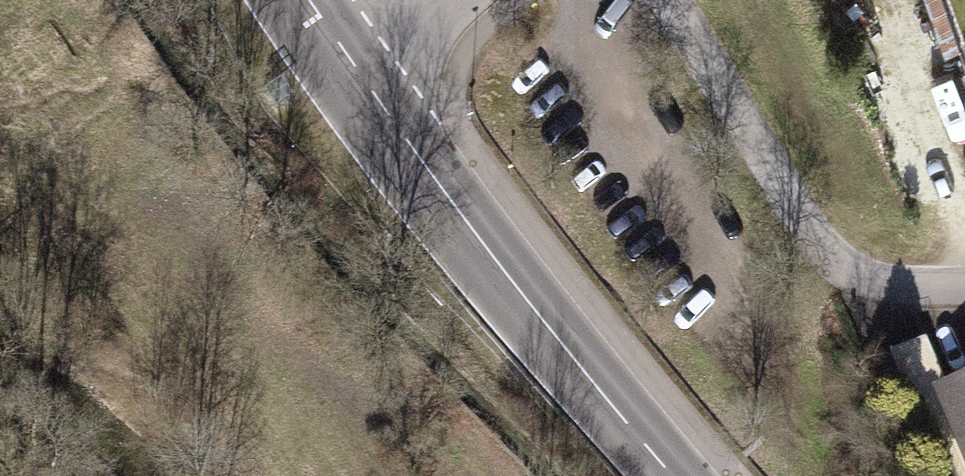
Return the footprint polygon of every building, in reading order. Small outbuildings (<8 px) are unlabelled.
[(937,396),(964,472),(964,385),(937,396)]
